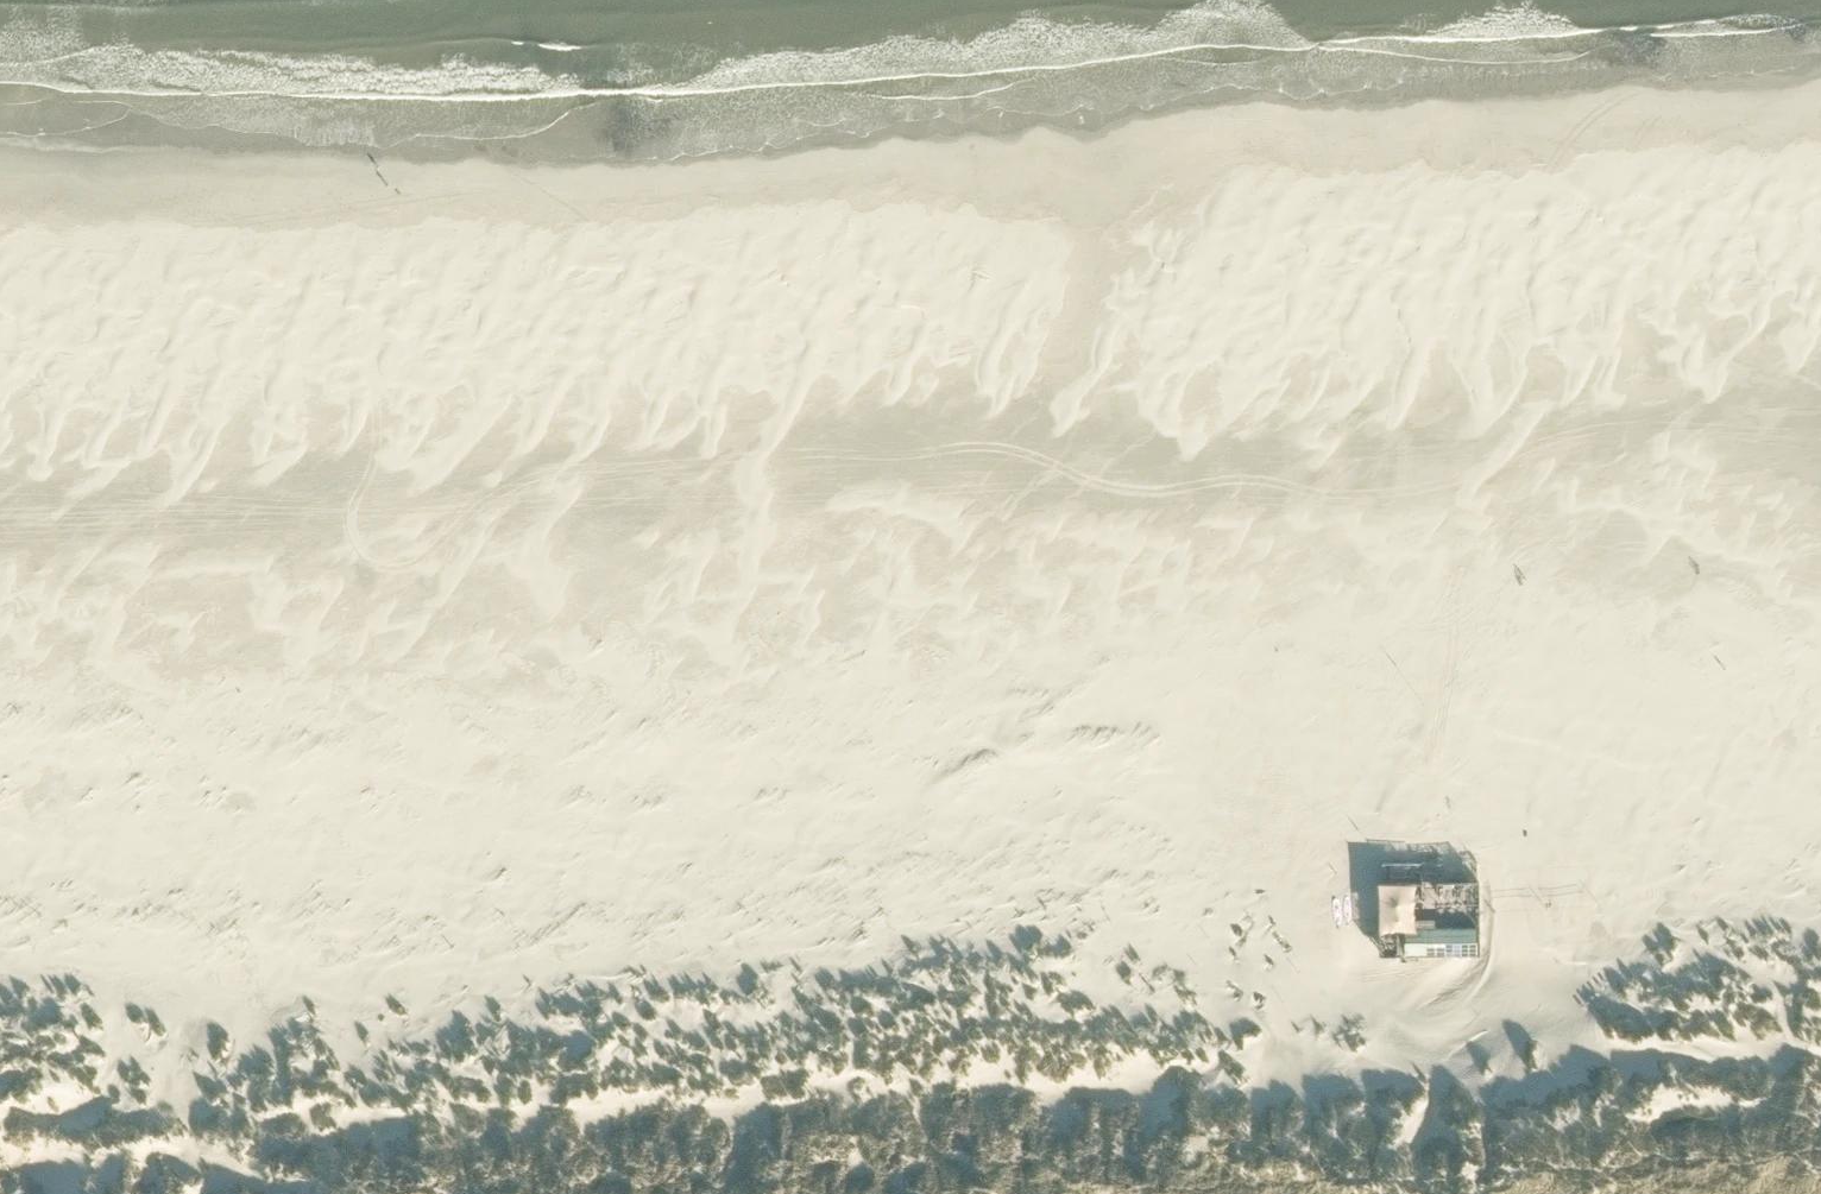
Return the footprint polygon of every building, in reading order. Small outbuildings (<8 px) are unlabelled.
[(1426,914),(1409,914),(1410,942),(1481,941),(1480,884),(1426,885),(1426,914)]
